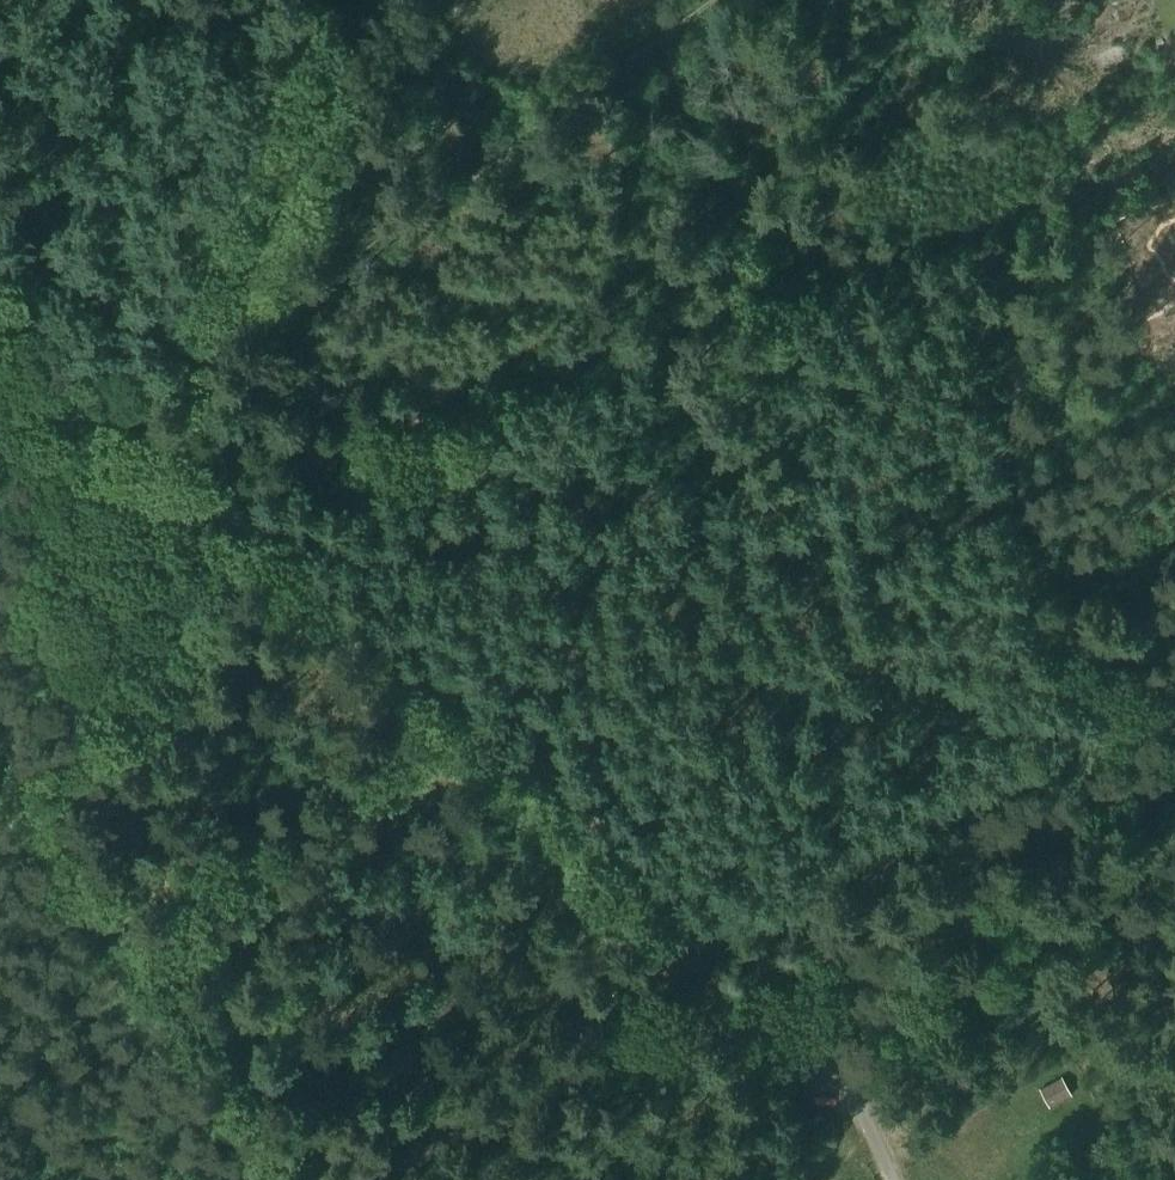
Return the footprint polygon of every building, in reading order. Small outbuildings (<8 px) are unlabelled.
[(1050,1108),(1072,1096),(1062,1077),(1040,1090),(1050,1108)]
